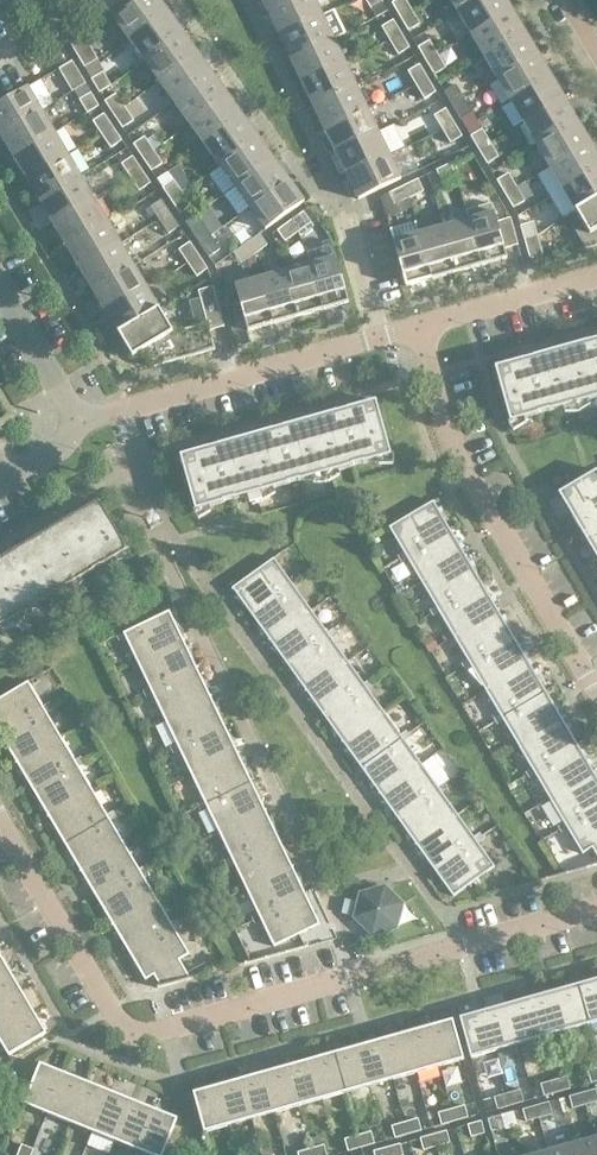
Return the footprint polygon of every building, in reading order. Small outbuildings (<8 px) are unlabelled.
[(159,0),(140,0),(114,19),(130,40),(169,13),(159,0)] [(269,13),(295,0),(262,0),(269,13)] [(315,0),(295,0),(269,13),(280,36),(322,15),(315,0)] [(382,0),(366,0),(372,9),(383,2),(382,0)] [(392,3),(400,17),(411,10),(405,0),(397,0),(392,3)] [(458,12),(479,0),(451,0),(458,12)] [(506,0),(479,0),(458,12),(471,34),(512,10),(506,0)] [(419,24),(411,10),(400,17),(408,31),(419,24)] [(525,32),(512,10),(471,34),(484,56),(525,32)] [(184,34),(169,13),(130,40),(145,61),(184,34)] [(334,39),(322,15),(280,36),(291,59),(334,39)] [(402,34),(394,20),(382,27),(390,41),(402,34)] [(538,55),(525,32),(484,56),(498,79),(538,55)] [(198,54),(184,34),(145,61),(160,82),(198,54)] [(410,47),(402,34),(390,41),(398,54),(410,47)] [(98,60),(84,37),(71,45),(85,68),(98,60)] [(345,62),(334,39),(291,59),(302,83),(345,62)] [(429,41),(418,47),(426,61),(438,54),(429,41)] [(213,75),(198,54),(160,82),(175,103),(213,75)] [(446,68),(438,54),(426,61),(434,75),(446,68)] [(552,77),(538,55),(498,79),(511,101),(552,77)] [(86,84),(72,61),(59,69),(73,92),(86,84)] [(356,85),(345,62),(302,83),(313,106),(356,85)] [(428,78),(420,64),(408,71),(416,85),(428,78)] [(111,83),(103,69),(91,76),(99,90),(111,83)] [(229,96),(213,75),(175,103),(190,124),(229,96)] [(565,99),(552,77),(511,101),(524,123),(565,99)] [(436,92),(428,78),(416,85),(425,99),(436,92)] [(367,109),(356,85),(313,106),(324,129),(367,109)] [(456,85),(444,92),(452,106),(464,99),(456,85)] [(28,87),(0,104),(0,133),(1,135),(42,110),(28,87)] [(99,106),(91,93),(80,100),(88,113),(99,106)] [(116,94),(105,102),(114,115),(125,107),(116,94)] [(244,118),(229,96),(190,124),(205,145),(244,118)] [(472,113),(464,99),(452,106),(461,119),(472,113)] [(578,121),(565,99),(524,123),(537,145),(578,121)] [(133,121),(125,107),(114,115),(122,128),(133,121)] [(378,132),(367,109),(324,129),(335,152),(378,132)] [(454,122),(446,109),(435,116),(443,129),(454,122)] [(55,132),(42,110),(1,135),(14,157),(55,132)] [(113,127),(104,114),(93,121),(102,134),(113,127)] [(259,138),(244,118),(205,145),(220,166),(259,138)] [(591,143),(578,121),(537,145),(550,167),(591,143)] [(462,136),(454,122),(443,129),(451,143),(462,136)] [(122,140),(113,127),(102,134),(111,147),(122,140)] [(482,130),(471,136),(479,150),(490,143),(482,130)] [(68,154),(55,132),(14,157),(27,179),(68,154)] [(389,155),(378,132),(335,152),(347,175),(389,155)] [(145,137),(133,145),(142,158),(153,150),(145,137)] [(274,159),(259,138),(220,166),(235,187),(274,159)] [(498,157),(490,143),(479,150),(487,164),(498,157)] [(591,143),(550,167),(563,189),(596,169),(596,153),(591,143)] [(162,164),(153,150),(142,158),(151,171),(162,164)] [(81,177),(68,154),(27,179),(40,201),(81,177)] [(401,179),(389,155),(347,175),(358,200),(401,179)] [(142,170),(133,157),(122,164),(131,177),(142,170)] [(289,180),(274,159),(235,187),(250,208),(289,180)] [(456,175),(450,163),(436,170),(442,182),(456,175)] [(563,189),(576,212),(596,199),(596,169),(563,189)] [(151,183),(142,170),(131,177),(140,190),(151,183)] [(508,174),(497,181),(505,194),(516,187),(508,174)] [(94,199),(81,177),(40,201),(53,223),(94,199)] [(423,191),(418,179),(403,186),(409,198),(423,191)] [(173,180),(162,188),(171,201),(182,193),(173,180)] [(304,202),(289,180),(250,208),(266,230),(304,202)] [(409,198),(403,186),(389,193),(395,205),(409,198)] [(524,201),(516,187),(505,194),(513,208),(524,201)] [(191,207),(182,193),(171,201),(180,214),(191,207)] [(107,221),(94,199),(53,223),(66,246),(107,221)] [(576,212),(567,217),(586,249),(596,246),(596,199),(576,212)] [(171,213),(162,200),(151,207),(159,220),(171,213)] [(466,211),(469,220),(481,266),(507,258),(492,204),(466,211)] [(303,211),(290,221),(298,232),(311,222),(303,211)] [(179,226),(171,213),(159,220),(168,233),(179,226)] [(532,219),(519,223),(524,238),(537,235),(532,219)] [(481,266),(469,220),(444,227),(457,273),(481,266)] [(120,243),(107,221),(66,246),(80,268),(120,243)] [(298,232),(290,221),(277,230),(285,241),(298,232)] [(202,223),(191,230),(200,243),(211,236),(202,223)] [(457,273),(444,227),(419,234),(432,280),(457,273)] [(259,234),(246,243),(254,254),(267,245),(259,234)] [(432,280),(419,234),(393,241),(406,287),(432,280)] [(542,254),(537,235),(524,238),(529,258),(542,254)] [(220,249),(211,236),(200,243),(208,257),(220,249)] [(199,256),(190,242),(179,250),(188,263),(199,256)] [(133,265),(120,243),(80,268),(93,290),(133,265)] [(254,254),(246,243),(234,253),(241,264),(254,254)] [(208,269),(199,256),(188,263),(197,276),(208,269)] [(349,303),(336,257),(310,264),(323,310),(349,303)] [(323,310),(310,264),(286,271),(298,317),(323,310)] [(147,288),(133,265),(93,290),(106,312),(147,288)] [(298,317),(286,271),(261,278),(274,324),(298,317)] [(274,324),(261,278),(235,285),(248,331),(274,324)] [(225,327),(213,287),(198,291),(207,323),(173,333),(142,351),(152,368),(215,350),(210,331),(225,327)] [(160,310),(147,288),(106,312),(119,334),(160,310)] [(173,333),(160,310),(119,334),(132,357),(142,351),(173,333)] [(560,350),(576,404),(596,398),(596,339),(560,350)] [(576,404),(560,350),(495,368),(510,423),(539,415),(538,414),(549,411),(549,412),(576,404)] [(391,456),(376,401),(311,420),(326,474),(353,467),(353,466),(363,463),(363,464),(391,456)] [(326,474),(311,420),(246,438),(261,493),(289,485),(288,484),(298,481),(299,482),(326,474)] [(261,493),(246,438),(180,456),(196,511),(224,503),(224,502),(234,499),(234,500),(261,493)] [(596,470),(559,493),(572,515),(596,500),(596,471),(596,470)] [(559,475),(551,479),(555,487),(563,482),(559,475)] [(572,515),(584,536),(596,528),(596,500),(572,515)] [(450,529),(433,501),(389,527),(404,552),(398,556),(400,559),(450,529)] [(128,551),(99,502),(40,537),(69,585),(93,571),(93,570),(102,565),(102,566),(128,551)] [(584,536),(596,557),(596,556),(596,528),(584,536)] [(466,556),(450,529),(400,559),(402,562),(408,559),(422,582),(466,556)] [(40,537),(0,561),(0,601),(11,620),(36,605),(35,605),(44,599),(45,600),(69,585),(40,537)] [(482,583),(466,556),(422,582),(436,606),(430,610),(432,613),(482,583)] [(232,588),(251,615),(299,581),(297,578),(291,582),(274,558),(232,588)] [(301,584),(299,581),(251,615),(270,640),(311,610),(295,588),(301,584)] [(404,591),(400,583),(394,586),(398,594),(404,591)] [(498,610),(482,583),(432,613),(433,616),(440,613),(454,636),(498,610)] [(0,601),(0,627),(11,620),(0,601)] [(327,633),(311,610),(270,640),(288,666),(335,632),(333,629),(327,633)] [(514,637),(498,610),(454,636),(468,660),(462,664),(464,667),(514,637)] [(169,611),(152,619),(117,636),(119,639),(125,636),(138,662),(184,640),(169,611)] [(338,635),(335,632),(288,666),(306,691),(348,661),(332,639),(338,635)] [(424,641),(430,652),(438,647),(432,637),(424,641)] [(530,664),(514,637),(464,667),(465,670),(472,667),(486,690),(530,664)] [(197,668),(184,640),(138,662),(149,687),(143,690),(145,694),(197,668)] [(364,684),(348,661),(306,691),(325,717),(372,683),(370,680),(364,684)] [(546,692),(530,664),(486,690),(500,715),(494,718),(496,721),(546,692)] [(211,697),(197,668),(145,694),(146,697),(153,694),(165,719),(211,697)] [(28,682),(0,698),(0,734),(1,736),(51,706),(49,703),(43,707),(28,682)] [(374,686),(372,683),(325,717),(343,742),(384,712),(368,690),(374,686)] [(562,719),(546,692),(496,721),(498,724),(504,721),(518,745),(562,719)] [(224,725),(211,697),(165,719),(177,744),(170,747),(172,750),(224,725)] [(53,709),(51,706),(1,736),(17,763),(61,737),(47,713),(53,709)] [(401,735),(384,712),(343,742),(361,768),(409,734),(407,731),(401,735)] [(578,746),(562,719),(518,745),(532,769),(526,772),(528,776),(578,746)] [(238,753),(224,725),(172,750),(173,754),(180,751),(192,775),(238,753)] [(411,737),(409,734),(361,768),(380,794),(421,764),(405,741),(411,737)] [(75,760),(61,737),(17,763),(33,790),(83,760),(81,757),(75,760)] [(594,773),(578,746),(528,776),(530,779),(536,775),(550,799),(594,773)] [(252,782),(238,753),(192,775),(204,801),(197,804),(199,807),(252,782)] [(85,763),(83,760),(33,790),(49,817),(93,791),(79,767),(85,763)] [(437,786),(421,764),(380,794),(398,819),(445,785),(443,782),(437,786)] [(594,773),(550,799),(564,823),(558,826),(560,830),(596,808),(596,778),(594,773)] [(265,811),(252,782),(199,807),(201,811),(207,807),(219,833),(265,811)] [(448,788),(445,785),(398,819),(416,845),(458,815),(442,792),(448,788)] [(107,815),(93,791),(49,817),(65,844),(115,814),(113,811),(107,815)] [(560,830),(562,833),(568,829),(583,854),(592,848),(596,856),(596,808),(560,830)] [(279,839),(265,811),(219,833),(231,858),(225,861),(226,864),(279,839)] [(117,817),(115,814),(65,844),(81,871),(125,845),(111,821),(117,817)] [(474,837),(458,815),(416,845),(435,870),(482,836),(480,833),(474,837)] [(484,839),(482,836),(435,870),(454,897),(495,867),(478,843),(484,839)] [(292,867),(279,839),(226,864),(228,867),(234,864),(246,889),(292,867)] [(139,869),(125,845),(81,871),(97,898),(147,869),(145,865),(139,869)] [(306,895),(292,867),(246,889),(258,914),(252,917),(253,921),(306,895)] [(149,872),(147,869),(97,898),(113,925),(157,899),(143,875),(149,872)] [(387,889),(380,891),(362,896),(356,921),(374,939),(399,932),(406,907),(387,889)] [(320,925),(306,895),(253,921),(255,924),(262,921),(274,947),(320,925)] [(171,923),(157,899),(113,925),(129,952),(179,923),(177,919),(171,923)] [(181,926),(179,923),(129,952),(146,980),(154,975),(162,987),(191,979),(180,960),(190,954),(175,929),(181,926)] [(0,955),(0,976),(9,970),(0,955)] [(9,970),(0,976),(0,1004),(21,991),(9,970)] [(578,985),(589,1025),(596,1022),(596,980),(578,985)] [(589,1025),(578,985),(554,992),(565,1031),(589,1025)] [(21,991),(0,1004),(0,1032),(34,1012),(21,991)] [(565,1031),(554,992),(531,998),(542,1038),(565,1031)] [(542,1038),(531,998),(508,1005),(519,1044),(542,1038)] [(519,1044),(508,1005),(484,1011),(495,1051),(519,1044)] [(495,1051),(484,1011),(460,1018),(471,1058),(495,1051)] [(34,1012),(0,1032),(0,1041),(9,1056),(47,1034),(34,1012)] [(464,1060),(453,1020),(428,1027),(440,1067),(464,1060)] [(440,1067),(428,1027),(405,1033),(416,1073),(440,1067)] [(416,1073),(405,1033),(382,1040),(393,1080),(416,1073)] [(393,1080),(382,1040),(358,1047),(370,1086),(393,1080)] [(370,1086),(358,1047),(335,1053),(346,1093),(370,1086)] [(346,1093),(335,1053),(312,1060),(323,1099),(346,1093)] [(323,1099),(312,1060),(288,1066),(299,1106),(323,1099)] [(24,1105),(48,1114),(64,1073),(40,1064),(24,1105)] [(299,1106),(288,1066),(265,1073),(276,1113),(299,1106)] [(588,1071),(591,1083),(596,1081),(596,1068),(588,1071)] [(86,1082),(64,1073),(48,1114),(70,1123),(86,1082)] [(276,1113),(265,1073),(241,1079),(252,1119),(276,1113)] [(567,1077),(554,1081),(557,1093),(571,1089),(567,1077)] [(252,1119),(241,1079),(218,1086),(229,1126),(252,1119)] [(557,1093),(554,1081),(541,1084),(544,1096),(557,1093)] [(109,1091),(86,1082),(70,1123),(93,1132),(109,1091)] [(229,1126),(218,1086),(193,1093),(204,1132),(229,1126)] [(595,1090),(583,1093),(586,1105),(596,1102),(596,1094),(596,1089),(595,1090)] [(521,1090),(507,1094),(511,1106),(524,1102),(521,1090)] [(131,1100),(109,1091),(93,1132),(115,1141),(131,1100)] [(586,1105),(583,1093),(570,1097),(573,1109),(586,1105)] [(511,1106),(507,1094),(494,1097),(498,1109),(511,1106)] [(154,1109),(131,1100),(115,1141),(138,1150),(154,1109)] [(553,1115),(549,1103),(536,1106),(539,1118),(553,1115)] [(465,1106),(452,1109),(455,1121),(468,1118),(465,1106)] [(539,1118),(536,1106),(523,1110),(526,1122),(539,1118)] [(154,1109),(138,1150),(149,1154),(163,1154),(178,1119),(154,1109)] [(455,1121),(452,1109),(438,1113),(442,1125),(455,1121)] [(505,1128),(502,1116),(488,1120),(492,1132),(505,1128)] [(418,1119),(405,1123),(408,1135),(421,1131),(418,1119)] [(481,1121),(468,1125),(471,1137),(485,1133),(481,1121)] [(408,1135),(405,1123),(392,1126),(395,1138),(408,1135)] [(450,1143),(447,1131),(434,1135),(437,1147),(450,1143)] [(371,1132),(358,1136),(362,1148),(375,1144),(371,1132)] [(437,1147),(434,1135),(420,1139),(424,1151),(437,1147)] [(362,1148),(358,1136),(345,1139),(348,1151),(362,1148)] [(595,1138),(572,1145),(575,1154),(596,1154),(596,1144),(595,1138)] [(18,1154),(31,1154),(34,1148),(23,1143),(18,1154)] [(400,1144),(387,1148),(389,1154),(403,1154),(400,1144)] [(311,1149),(313,1154),(327,1154),(324,1145),(311,1149)] [(572,1145),(549,1151),(550,1154),(575,1154),(572,1145)]
